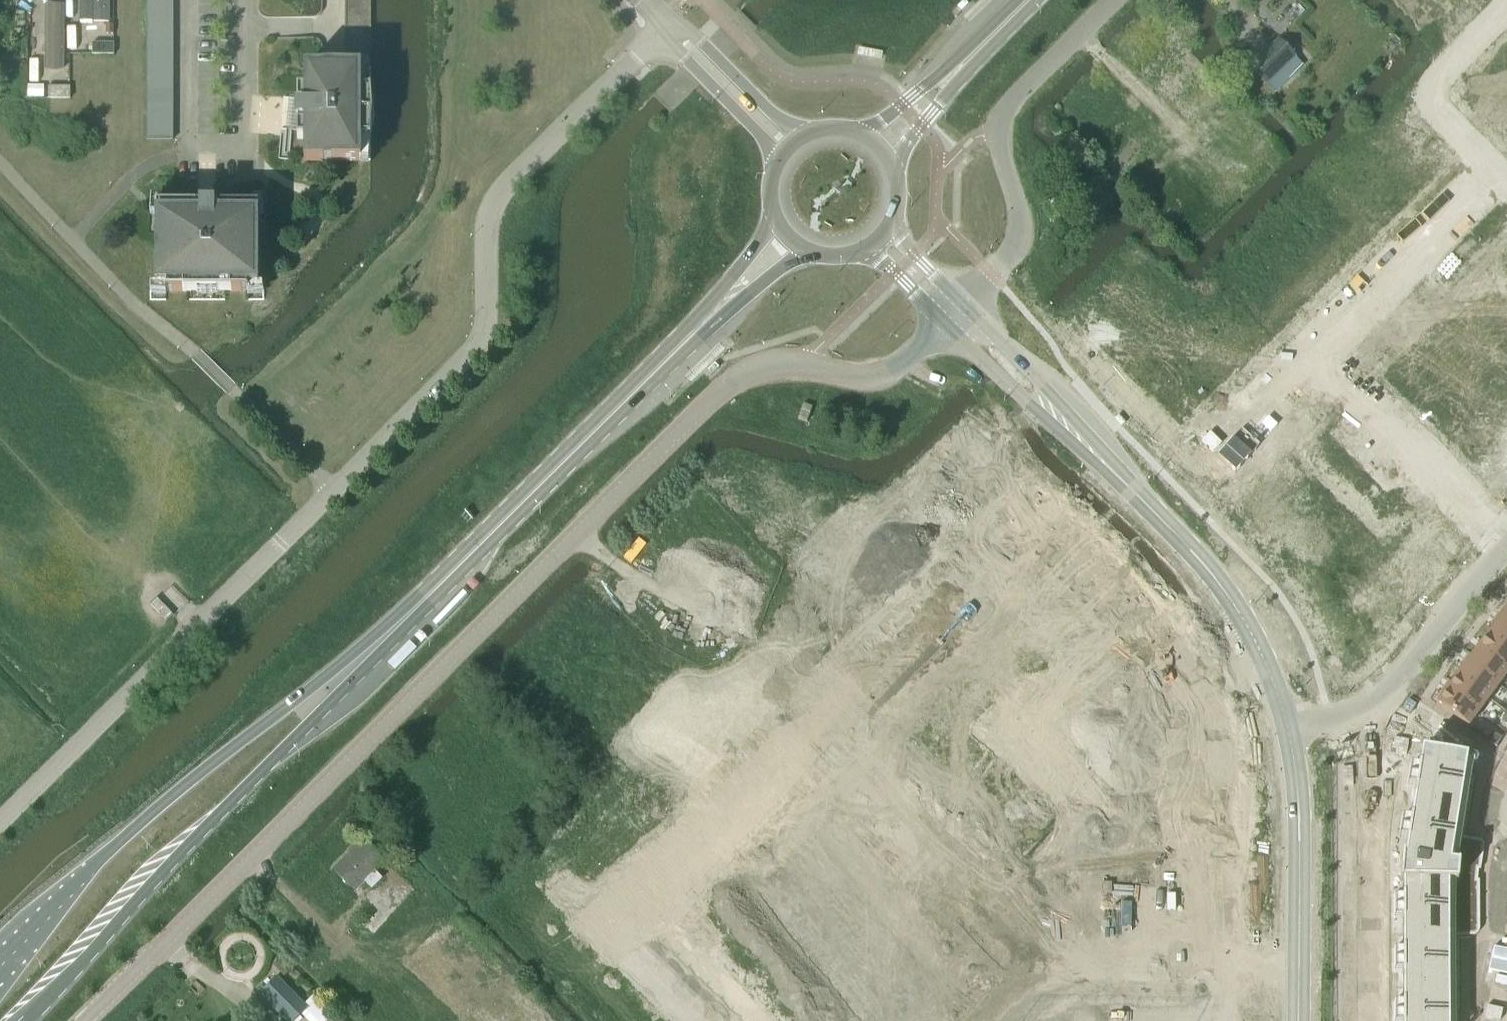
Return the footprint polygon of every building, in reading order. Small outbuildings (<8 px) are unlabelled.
[(93,24),(111,23),(110,0),(92,0),(93,24)] [(1412,9),(1422,0),(1404,0),(1412,9)] [(371,14),(371,1),(345,1),(345,14),(371,14)] [(172,19),(172,7),(147,7),(147,19),(172,19)] [(371,28),(371,14),(345,14),(345,28),(371,28)] [(66,17),(49,17),(49,69),(66,69),(66,17)] [(172,31),(172,19),(147,19),(147,31),(172,31)] [(371,41),(371,28),(345,28),(345,41),(371,41)] [(172,43),(172,31),(147,31),(147,43),(172,43)] [(1278,40),(1250,68),(1275,93),(1303,65),(1278,40)] [(371,54),(371,41),(345,41),(345,54),(371,54)] [(92,43),(92,55),(114,55),(114,43),(92,43)] [(172,55),(172,43),(147,43),(147,55),(172,55)] [(371,68),(371,54),(345,54),(345,68),(371,68)] [(172,67),(172,55),(147,55),(147,67),(172,67)] [(1464,92),(1482,109),(1483,108),(1506,84),(1506,74),(1494,61),(1476,79),(1473,79),(1464,87),(1464,92)] [(172,79),(172,67),(147,67),(147,79),(172,79)] [(371,68),(345,68),(334,68),(304,68),(304,90),(297,90),(297,140),(304,140),(304,162),(370,162),(370,140),(372,115),(371,90),(371,68)] [(172,91),(172,79),(147,79),(147,91),(172,91)] [(1483,108),(1499,125),(1506,117),(1506,84),(1483,108)] [(48,86),(48,98),(70,98),(70,86),(48,86)] [(172,103),(172,91),(147,91),(147,103),(172,103)] [(172,115),(172,103),(147,103),(147,115),(172,115)] [(172,127),(172,115),(147,115),(147,127),(172,127)] [(1377,122),(1369,131),(1375,137),(1384,128),(1377,122)] [(172,140),(172,127),(147,127),(146,140),(172,140)] [(1408,136),(1391,153),(1420,182),(1421,183),(1438,166),(1420,148),(1419,144),(1411,136),(1408,136)] [(1362,137),(1353,146),(1360,152),(1368,144),(1362,137)] [(1353,146),(1345,154),(1351,161),(1360,152),(1353,146)] [(1391,153),(1376,168),(1405,197),(1420,182),(1391,153)] [(1331,168),(1323,176),(1329,182),(1338,174),(1331,168)] [(1323,176),(1314,185),(1321,191),(1329,182),(1323,176)] [(1296,194),(1288,202),(1294,209),(1302,200),(1296,194)] [(1288,202),(1279,211),(1285,217),(1294,209),(1288,202)] [(156,205),(156,234),(156,286),(166,286),(166,292),(248,292),(248,286),(258,286),(258,205),(156,205)] [(1270,229),(1261,237),(1267,244),(1276,235),(1270,229)] [(1261,237),(1253,246),(1259,252),(1267,244),(1261,237)] [(1128,240),(1122,246),(1131,255),(1137,249),(1128,240)] [(1239,259),(1231,268),(1237,274),(1246,265),(1239,259)] [(1486,280),(1506,301),(1506,273),(1500,266),(1486,280)] [(1231,268),(1222,276),(1229,283),(1237,274),(1231,268)] [(1157,277),(1151,283),(1159,292),(1165,286),(1157,277)] [(1472,293),(1502,323),(1506,317),(1506,301),(1486,280),(1472,293)] [(1216,283),(1207,292),(1213,298),(1222,289),(1216,283)] [(1165,286),(1159,292),(1168,301),(1174,295),(1165,286)] [(1472,293),(1459,307),(1488,336),(1502,323),(1472,293)] [(1187,308),(1181,314),(1190,323),(1196,316),(1187,308)] [(1196,316),(1190,323),(1199,331),(1205,325),(1196,316)] [(1446,320),(1432,334),(1461,363),(1475,349),(1446,320)] [(1432,334),(1418,347),(1448,376),(1461,363),(1432,334)] [(1217,338),(1211,344),(1220,353),(1226,347),(1217,338)] [(1226,347),(1220,353),(1229,362),(1235,356),(1226,347)] [(1418,347),(1405,361),(1434,390),(1448,376),(1418,347)] [(1493,377),(1484,386),(1490,392),(1499,383),(1493,377)] [(1484,386),(1475,394),(1481,400),(1490,392),(1484,386)] [(1494,396),(1500,402),(1506,395),(1506,392),(1503,388),(1494,396)] [(1494,396),(1486,405),(1491,411),(1500,402),(1494,396)] [(804,403),(798,419),(807,422),(813,406),(804,403)] [(1465,404),(1457,413),(1462,419),(1471,410),(1465,404)] [(1457,413),(1448,421),(1454,427),(1462,419),(1457,413)] [(1476,415),(1467,423),(1473,429),(1481,421),(1476,415)] [(1467,423),(1458,432),(1464,438),(1473,429),(1467,423)] [(1209,432),(1201,440),(1213,452),(1221,444),(1209,432)] [(1492,449),(1506,463),(1506,436),(1506,435),(1492,449)] [(1285,455),(1251,490),(1270,510),(1283,521),(1277,528),(1298,549),(1304,543),(1324,563),(1318,569),(1338,589),(1344,583),(1356,594),(1364,585),(1391,611),(1424,578),(1430,584),(1451,562),(1445,556),(1455,545),(1412,500),(1397,516),(1414,532),(1381,564),(1289,473),(1296,466),(1285,455)] [(1497,621),(1506,629),(1506,607),(1497,621)] [(1487,635),(1506,650),(1506,629),(1497,621),(1487,635)] [(1477,648),(1506,671),(1506,650),(1487,635),(1477,648)] [(1466,662),(1499,686),(1506,674),(1506,671),(1477,648),(1466,662)] [(1466,662),(1457,675),(1489,699),(1499,686),(1466,662)] [(1457,675),(1447,689),(1479,713),(1489,699),(1457,675)] [(1447,689),(1436,703),(1468,726),(1479,713),(1447,689)] [(1495,733),(1489,742),(1497,746),(1502,737),(1495,733)] [(1400,881),(1403,881),(1403,895),(1402,895),(1402,906),(1402,918),(1403,918),(1403,933),(1403,948),(1402,948),(1402,959),(1402,971),(1403,971),(1403,986),(1403,1000),(1402,1000),(1402,1012),(1402,1020),(1449,1020),(1449,1012),(1449,986),(1449,959),(1449,934),(1473,934),(1475,934),(1476,933),(1477,933),(1478,932),(1478,931),(1479,930),(1479,929),(1479,879),(1477,879),(1478,869),(1480,869),(1484,846),(1484,845),(1483,844),(1483,843),(1483,842),(1482,842),(1481,841),(1480,840),(1479,839),(1454,836),(1458,811),(1462,784),(1467,757),(1422,750),(1419,766),(1418,766),(1417,777),(1415,789),(1413,803),(1411,818),(1410,818),(1409,830),(1407,841),(1405,855),(1404,855),(1402,854),(1402,856),(1400,879),(1400,881)] [(354,892),(364,882),(372,889),(382,879),(375,871),(385,861),(362,838),(352,847),(354,849),(333,870),(354,892)] [(277,962),(269,970),(277,977),(280,981),(288,973),(277,962)] [(306,1011),(316,1020),(338,1020),(314,996),(304,1005),(280,981),(277,977),(259,994),(286,1020),(295,1020),(306,1011)] [(1490,1005),(1487,1016),(1501,1019),(1503,1008),(1490,1005)] [(246,1017),(250,1020),(267,1020),(255,1009),(246,1017)] [(1072,1020),(1178,1020),(1178,1009),(1085,1010),(1073,1020),(1072,1020)]
